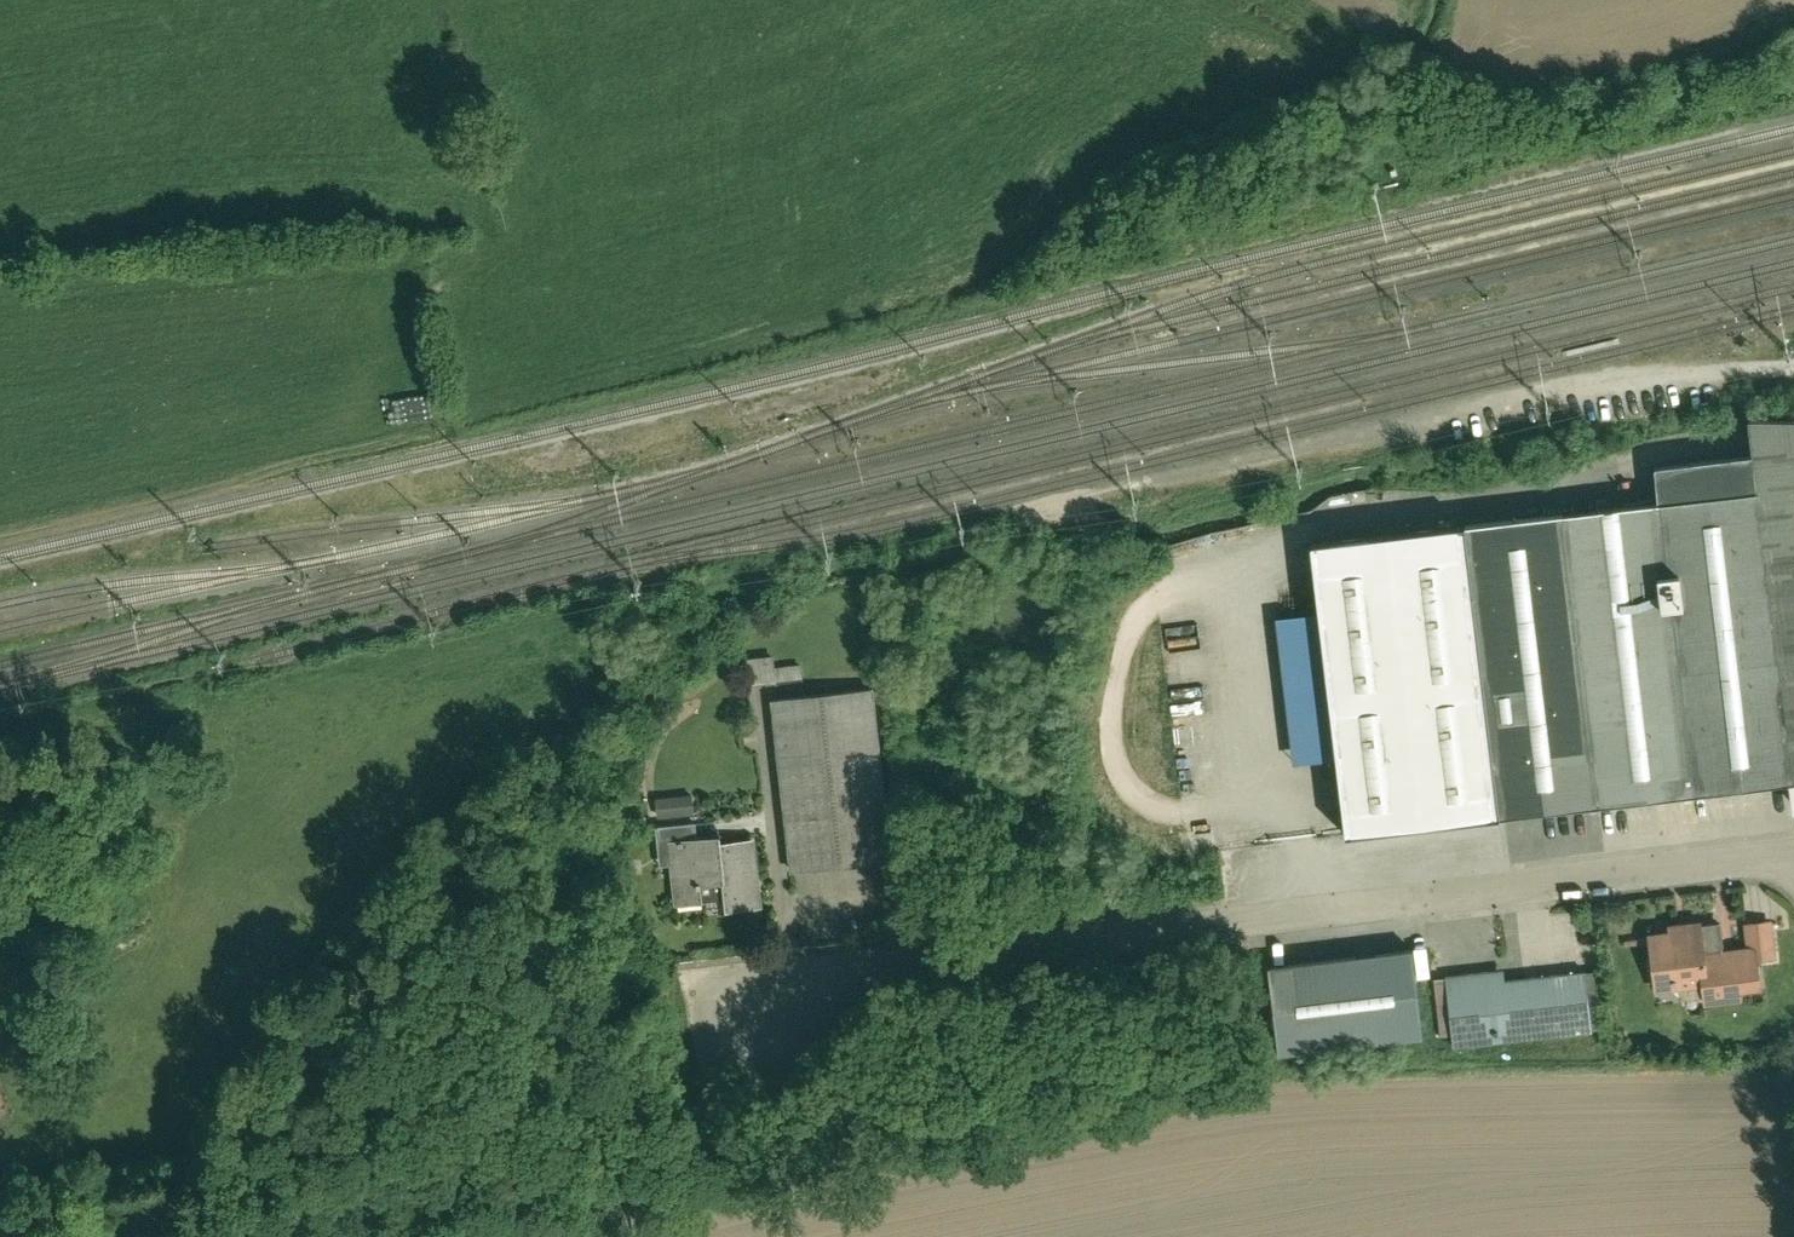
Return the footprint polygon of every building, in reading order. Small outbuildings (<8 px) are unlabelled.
[(1346,839),(1789,795),(1792,819),(1793,819),(1793,424),(1749,425),(1752,462),(1655,471),(1659,510),(1317,543),(1346,839)] [(745,659),(748,687),(800,681),(798,666),(773,669),(772,656),(745,659)] [(772,741),(788,877),(892,864),(871,686),(746,700),(751,744),(772,741)] [(656,798),(658,818),(692,814),(690,794),(656,798)] [(720,829),(696,832),(695,820),(655,825),(659,865),(669,863),(675,915),(760,905),(752,838),(722,842),(720,829)] [(1664,927),(1641,930),(1649,989),(1695,983),(1699,1009),(1740,1004),(1738,989),(1756,986),(1753,958),(1773,955),(1768,918),(1739,921),(1742,945),(1720,948),(1716,920),(1698,922),(1697,916),(1663,921),(1664,927)] [(1424,1046),(1414,958),(1271,973),(1281,1061),(1424,1046)] [(1441,986),(1450,1058),(1593,1042),(1586,978),(1502,987),(1501,979),(1441,986)]
